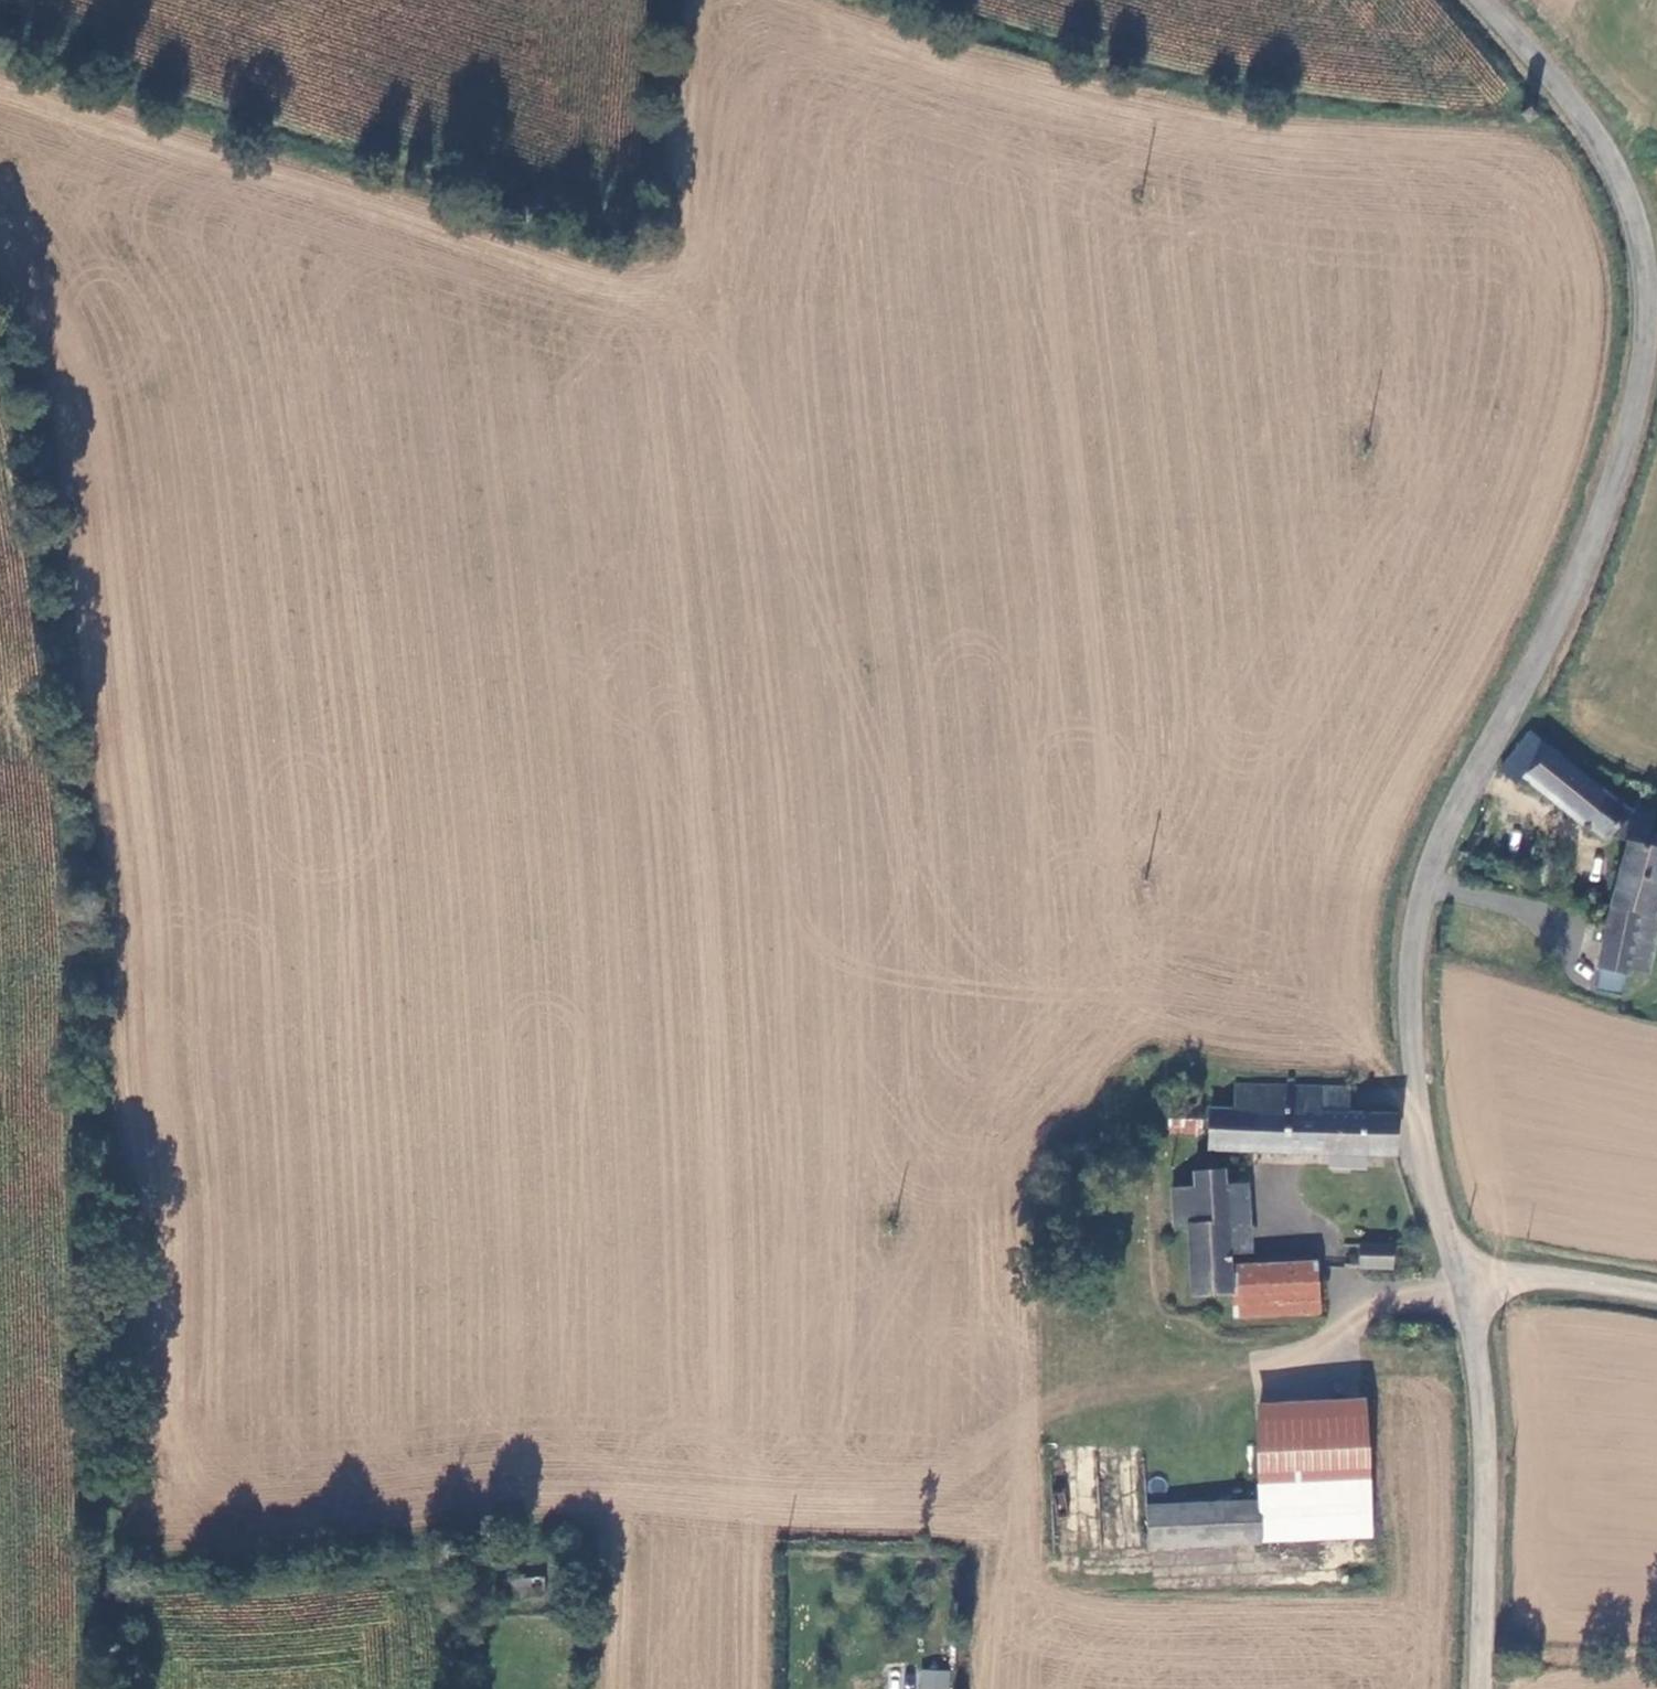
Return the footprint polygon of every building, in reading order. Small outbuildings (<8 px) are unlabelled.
[(1535,116),(1524,105),(1516,114),(1526,124),(1535,116)] [(1532,732),(1503,775),(1518,788),(1526,780),(1610,849),(1616,842),(1628,844),(1615,910),(1656,921),(1656,843),(1651,842),(1654,822),(1641,811),(1636,817),(1532,732)] [(1656,955),(1656,921),(1615,910),(1598,980),(1630,988),(1632,982),(1649,987),(1656,955)] [(1394,1117),(1343,1115),(1344,1090),(1235,1085),(1234,1110),(1211,1109),(1209,1152),(1392,1160),(1394,1117)] [(1196,1129),(1201,1099),(1169,1095),(1168,1125),(1196,1129)] [(1189,1186),(1169,1183),(1169,1226),(1186,1225),(1191,1295),(1215,1295),(1227,1295),(1225,1267),(1224,1251),(1220,1179),(1222,1167),(1188,1167),(1189,1186)] [(1247,1176),(1220,1179),(1224,1251),(1248,1250),(1247,1176)] [(1360,1270),(1394,1272),(1392,1245),(1361,1245),(1360,1270)] [(1316,1318),(1313,1260),(1225,1267),(1227,1295),(1215,1295),(1217,1325),(1316,1318)] [(1366,1532),(1356,1411),(1249,1419),(1255,1501),(1259,1541),(1366,1532)] [(1145,1550),(1259,1541),(1255,1501),(1142,1510),(1145,1550)] [(950,1669),(916,1669),(916,1688),(950,1688),(950,1669)]
